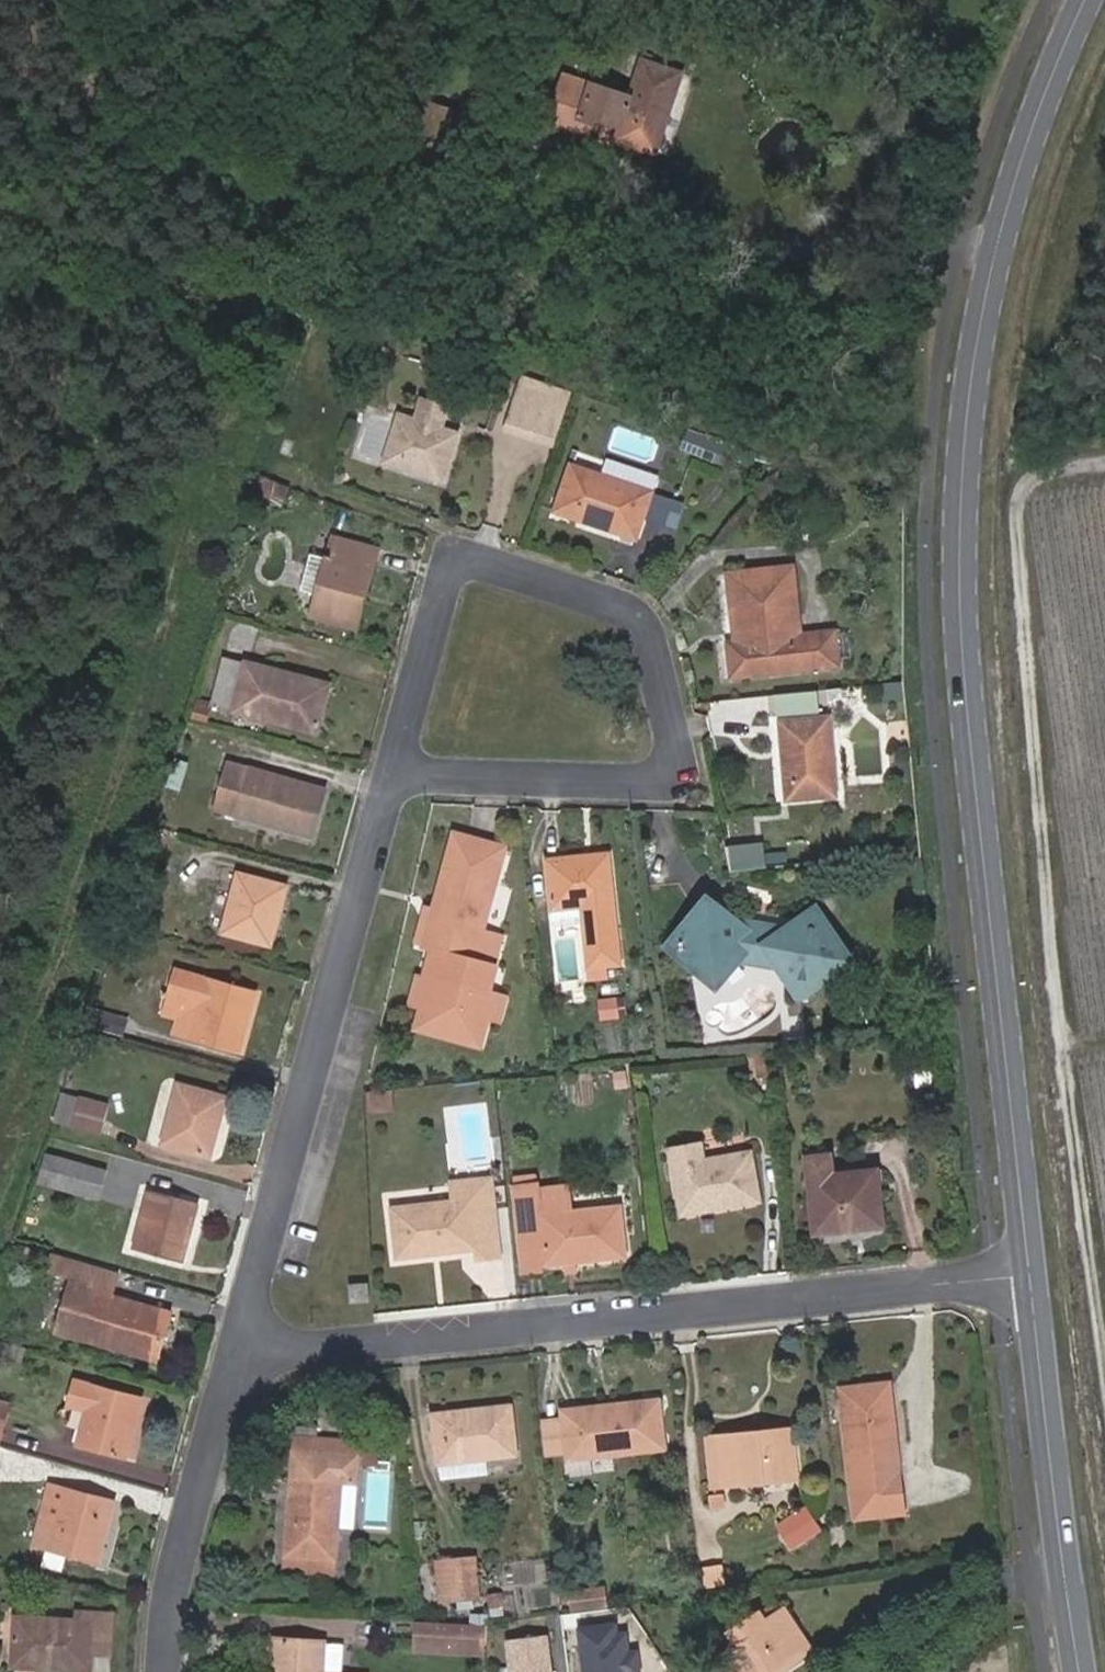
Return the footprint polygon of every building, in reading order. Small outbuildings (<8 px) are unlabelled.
[(579,119),(593,123),(596,116),(620,124),(615,141),(657,155),(682,74),(651,64),(652,60),(642,56),(629,96),(564,75),(547,125),(574,134),(579,119)] [(426,134),(443,138),(449,115),(414,105),(404,140),(422,146),(426,134)] [(588,139),(593,123),(579,119),(574,134),(588,139)] [(439,151),(443,138),(426,134),(422,146),(439,151)] [(552,397),(522,387),(508,429),(539,439),(552,397)] [(449,409),(424,401),(418,422),(443,430),(449,409)] [(418,422),(399,416),(384,463),(443,481),(457,434),(443,430),(418,422)] [(700,453),(704,440),(692,436),(688,449),(700,453)] [(719,460),(723,446),(704,439),(704,440),(700,453),(719,460)] [(657,477),(612,462),(606,478),(651,494),(657,477)] [(606,478),(572,466),(557,512),(636,540),(651,494),(606,478)] [(260,478),(254,500),(268,504),(275,483),(260,478)] [(684,505),(653,494),(645,519),(676,529),(684,505)] [(327,559),(313,606),(310,617),(355,630),(378,552),(333,539),(327,559)] [(327,559),(310,554),(297,601),(313,606),(327,559)] [(786,638),(801,636),(794,566),(779,568),(786,638)] [(786,638),(779,568),(727,574),(735,643),(737,652),(729,653),(733,678),(840,667),(836,633),(801,636),(786,638)] [(737,652),(735,643),(728,644),(729,653),(737,652)] [(234,711),(246,663),(224,657),(211,705),(234,711)] [(246,663),(234,711),(316,734),(329,685),(246,663)] [(829,719),(781,723),(789,802),(837,797),(829,719)] [(322,791),(227,764),(214,810),(310,837),(322,791)] [(485,1021),(491,999),(486,997),(494,969),(472,962),(480,934),(504,852),(457,838),(435,913),(425,948),(433,950),(425,978),(430,979),(420,1008),(414,1029),(477,1048),(485,1021)] [(754,848),(734,849),(735,861),(756,860),(754,848)] [(609,853),(548,860),(555,926),(584,923),(591,981),(606,980),(605,968),(620,967),(609,853)] [(287,888),(239,876),(224,934),(271,946),(287,888)] [(779,966),(781,969),(800,994),(835,969),(842,970),(846,950),(841,949),(834,939),(835,934),(834,932),(829,931),(823,923),(823,916),(804,912),(802,918),(798,917),(788,927),(784,926),(772,925),(768,929),(758,927),(752,921),(744,920),(738,919),(734,915),(730,908),(722,903),(710,900),(699,902),(689,907),(686,912),(682,912),(680,929),(677,946),(680,947),(685,955),(695,962),(705,964),(713,964),(722,961),(728,959),(730,949),(735,950),(745,952),(752,964),(756,965),(766,956),(773,957),(779,966)] [(746,908),(744,920),(752,921),(758,927),(768,929),(772,925),(784,926),(788,927),(798,917),(746,908)] [(425,948),(435,913),(424,910),(414,945),(425,948)] [(661,925),(677,946),(680,929),(682,912),(661,925)] [(502,941),(480,934),(472,962),(494,969),(502,941)] [(730,949),(728,959),(752,964),(745,952),(735,950),(730,949)] [(766,956),(756,965),(781,969),(779,966),(773,957),(766,956)] [(201,1008),(192,1039),(239,1053),(256,995),(177,972),(169,998),(201,1008)] [(430,979),(425,978),(415,975),(406,1004),(420,1008),(430,979)] [(201,1008),(169,998),(164,1013),(181,1019),(177,1035),(192,1039),(201,1008)] [(491,999),(485,1021),(498,1025),(505,1003),(491,999)] [(124,1021),(94,1011),(90,1027),(120,1037),(124,1021)] [(769,1051),(752,1052),(754,1074),(771,1073),(769,1051)] [(226,1099),(180,1087),(164,1144),(210,1157),(226,1099)] [(106,1107),(78,1098),(70,1126),(97,1135),(106,1107)] [(671,1152),(683,1216),(759,1202),(750,1154),(701,1162),(698,1147),(671,1152)] [(107,1174),(44,1156),(38,1181),(100,1199),(107,1174)] [(835,1183),(834,1174),(832,1156),(806,1158),(809,1185),(835,1183)] [(487,1167),(488,1176),(504,1174),(502,1159),(493,1161),(494,1166),(487,1167)] [(834,1174),(835,1183),(878,1179),(877,1169),(834,1174)] [(471,1201),(477,1252),(477,1259),(499,1257),(490,1178),(450,1182),(451,1203),(471,1201)] [(878,1179),(835,1183),(809,1185),(815,1236),(883,1228),(878,1179)] [(545,1250),(547,1264),(623,1255),(618,1208),(569,1213),(542,1216),(539,1193),(538,1184),(513,1187),(520,1253),(545,1250)] [(539,1193),(542,1216),(569,1213),(566,1190),(539,1193)] [(197,1205),(152,1192),(135,1250),(182,1263),(197,1205)] [(471,1201),(451,1203),(393,1210),(400,1261),(477,1252),(471,1201)] [(545,1250),(520,1253),(522,1271),(543,1269),(543,1265),(547,1264),(545,1250)] [(64,1275),(68,1260),(50,1254),(43,1275),(62,1281),(64,1275)] [(102,1286),(112,1294),(117,1273),(91,1266),(68,1260),(64,1275),(72,1277),(102,1286)] [(102,1286),(72,1277),(57,1330),(156,1360),(171,1312),(112,1294),(102,1286)] [(368,1284),(349,1285),(350,1305),(369,1304),(368,1284)] [(143,1400),(77,1381),(70,1405),(88,1411),(80,1443),(128,1456),(143,1400)] [(890,1384),(841,1389),(856,1518),(904,1513),(890,1384)] [(7,1421),(13,1402),(0,1399),(0,1419),(7,1421)] [(565,1424),(568,1450),(570,1461),(665,1450),(659,1400),(564,1411),(565,1424)] [(511,1407),(435,1415),(440,1463),(514,1454),(511,1407)] [(565,1424),(546,1425),(548,1452),(568,1450),(565,1424)] [(765,1443),(793,1440),(792,1431),(765,1433),(765,1443)] [(765,1443),(765,1433),(710,1438),(714,1486),(796,1478),(793,1440),(765,1443)] [(294,1452),(358,1458),(359,1444),(296,1438),(294,1452)] [(358,1458),(294,1452),(285,1558),(284,1572),(333,1576),(342,1482),(356,1483),(358,1458)] [(390,1462),(374,1460),(374,1472),(381,1473),(389,1474),(390,1462)] [(346,1484),(342,1523),(357,1524),(361,1485),(346,1484)] [(68,1491),(51,1487),(44,1513),(61,1518),(68,1491)] [(61,1518),(44,1513),(35,1545),(99,1563),(115,1504),(68,1491),(61,1518)] [(813,1512),(792,1524),(802,1540),(821,1528),(813,1512)] [(465,1560),(469,1598),(480,1597),(476,1559),(465,1560)] [(469,1598),(465,1560),(438,1563),(442,1601),(469,1598)] [(591,1594),(558,1599),(560,1615),(562,1615),(593,1611),(591,1594)] [(766,1622),(786,1610),(778,1600),(760,1612),(766,1622)] [(773,1668),(808,1645),(786,1610),(766,1622),(760,1612),(741,1625),(749,1637),(737,1645),(716,1660),(724,1671),(776,1671),(773,1668)] [(96,1623),(95,1653),(113,1654),(115,1613),(82,1611),(81,1622),(96,1623)] [(96,1623),(81,1622),(18,1618),(15,1667),(93,1671),(95,1653),(96,1623)] [(749,1637),(741,1625),(730,1632),(737,1645),(749,1637)] [(485,1630),(421,1626),(420,1649),(484,1653),(485,1630)] [(501,1637),(506,1671),(550,1671),(544,1631),(501,1637)] [(326,1650),(326,1644),(276,1642),(275,1671),(326,1671),(326,1650)] [(808,1645),(773,1668),(776,1671),(781,1671),(813,1652),(808,1645)] [(343,1651),(326,1650),(326,1671),(342,1671),(343,1651)]
